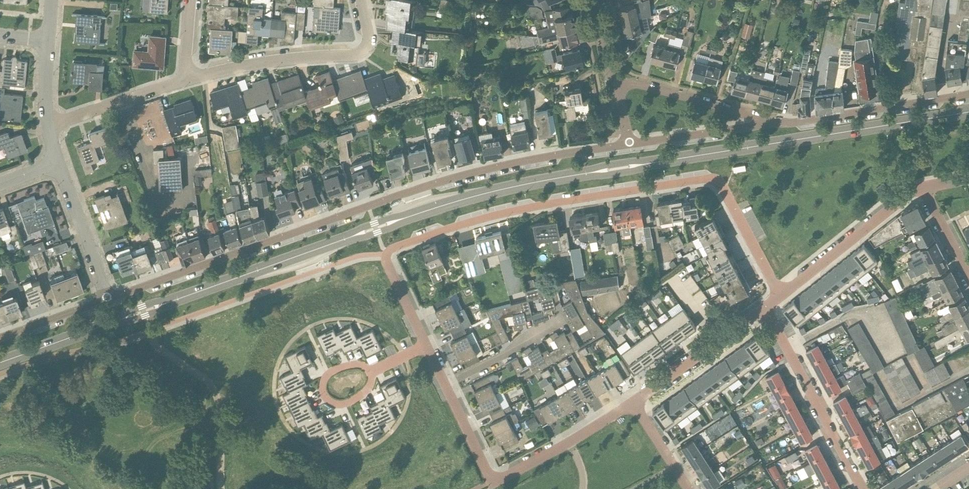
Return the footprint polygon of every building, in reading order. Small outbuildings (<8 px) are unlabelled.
[(150,11),(168,13),(169,0),(151,0),(150,11)] [(396,28),(411,30),(413,18),(414,18),(415,9),(418,9),(418,0),(415,0),(387,0),(387,5),(390,5),(388,21),(396,21),(396,28)] [(925,92),(922,74),(927,43),(932,13),(932,7),(933,0),(906,0),(905,2),(900,1),(896,25),(899,25),(894,56),(893,56),(893,57),(907,59),(908,59),(917,61),(912,93),(925,92)] [(925,92),(925,95),(938,93),(936,83),(935,75),(947,0),(934,0),(933,7),(932,7),(932,13),(927,43),(922,74),(925,92)] [(968,29),(968,1),(965,0),(964,0),(962,11),(959,11),(958,20),(961,20),(958,42),(948,40),(945,66),(946,73),(947,83),(966,80),(965,70),(964,65),(964,64),(968,29)] [(233,30),(226,29),(226,25),(225,25),(225,17),(238,18),(239,6),(209,4),(207,28),(211,28),(225,29),(233,30)] [(533,19),(543,17),(542,8),(537,5),(530,5),(533,19)] [(623,22),(638,18),(636,5),(620,9),(623,22)] [(334,8),(320,6),(318,30),(313,30),(328,31),(328,32),(330,32),(330,31),(338,32),(339,22),(337,22),(338,17),(340,17),(341,8),(334,8)] [(538,35),(543,35),(577,28),(573,14),(570,14),(569,7),(545,10),(549,26),(537,29),(538,35)] [(272,18),(271,35),(288,36),(288,40),(282,40),(294,41),(295,29),(297,12),(282,11),(282,18),(272,18)] [(256,34),(271,35),(272,18),(263,17),(263,14),(249,12),(247,31),(246,42),(246,43),(258,44),(258,43),(255,43),(256,34)] [(297,12),(295,29),(303,29),(305,13),(297,12)] [(83,43),(99,44),(102,16),(72,14),(79,15),(78,28),(76,27),(75,41),(83,42),(83,43)] [(626,36),(642,32),(642,35),(643,40),(651,31),(647,17),(639,19),(638,18),(623,22),(626,36)] [(876,23),(871,23),(857,21),(855,34),(861,35),(862,27),(875,29),(876,23)] [(749,38),(753,25),(745,23),(741,36),(749,38)] [(225,29),(211,28),(209,52),(231,54),(233,30),(225,29)] [(418,45),(423,45),(424,32),(393,28),(392,39),(401,40),(399,59),(416,61),(416,64),(424,65),(425,54),(417,53),(418,45)] [(470,29),(460,28),(460,35),(470,36),(470,29)] [(540,43),(561,38),(563,44),(579,40),(577,28),(543,35),(538,35),(531,34),(532,42),(540,41),(540,43)] [(238,42),(246,42),(247,31),(241,30),(240,41),(238,41),(238,42)] [(656,42),(660,32),(654,30),(650,39),(656,42)] [(682,44),(690,46),(694,31),(688,30),(687,35),(685,34),(682,44)] [(148,50),(135,49),(133,66),(154,67),(154,64),(161,65),(161,56),(164,56),(164,57),(166,37),(149,35),(148,50)] [(643,40),(642,35),(633,37),(633,41),(629,47),(635,51),(643,40)] [(853,59),(858,92),(860,102),(881,99),(871,37),(856,39),(855,51),(856,59),(853,59)] [(667,48),(663,64),(676,67),(682,46),(668,43),(667,48)] [(649,60),(663,64),(667,48),(654,44),(649,60)] [(564,58),(566,70),(579,67),(579,65),(583,64),(580,49),(557,55),(555,48),(543,51),(546,63),(558,60),(564,58)] [(832,98),(834,109),(844,108),(842,87),(846,68),(852,65),(852,49),(841,49),(838,66),(837,72),(832,98)] [(806,72),(809,56),(803,54),(800,71),(806,72)] [(706,73),(704,79),(717,83),(723,60),(710,57),(708,63),(706,73)] [(2,87),(2,83),(24,85),(26,61),(4,59),(2,75),(0,74),(0,87),(2,87)] [(690,75),(704,79),(706,73),(708,63),(695,59),(690,75)] [(103,90),(104,72),(97,71),(98,64),(73,62),(71,81),(90,82),(89,89),(103,90)] [(816,102),(816,112),(834,109),(832,98),(837,72),(838,66),(830,65),(827,88),(816,89),(816,93),(815,93),(816,102)] [(468,76),(480,75),(479,67),(468,68),(468,76)] [(797,84),(800,71),(793,69),(790,83),(797,84)] [(764,77),(764,74),(752,71),(750,79),(749,78),(745,94),(758,98),(764,77)] [(311,89),(305,91),(308,100),(311,108),(332,101),(330,96),(337,94),(333,81),(330,72),(318,76),(322,89),(313,92),(311,89)] [(354,95),(355,97),(369,92),(364,79),(362,72),(353,76),(353,77),(349,78),(348,75),(333,81),(337,94),(338,94),(340,100),(354,95)] [(375,108),(403,97),(395,75),(382,79),(381,76),(382,76),(381,73),(364,79),(369,92),(375,108)] [(308,100),(305,91),(299,74),(290,77),(291,80),(287,82),(286,80),(272,85),(271,84),(278,105),(280,110),(308,100)] [(731,91),(745,94),(749,78),(736,75),(731,91)] [(758,98),(771,102),(775,86),(773,85),(774,79),(764,77),(758,98)] [(801,100),(796,100),(799,115),(811,113),(810,94),(813,78),(803,77),(801,94),(800,94),(801,100)] [(270,107),(278,105),(271,84),(269,78),(252,83),(254,88),(242,92),(242,90),(241,91),(247,109),(268,102),(270,107)] [(777,79),(775,86),(771,102),(784,105),(789,89),(786,89),(789,81),(779,79),(777,79)] [(234,117),(249,113),(247,109),(241,91),(239,84),(210,93),(216,109),(230,105),(234,117)] [(0,112),(0,118),(20,120),(23,95),(4,93),(4,87),(2,87),(0,87),(0,101),(1,101),(0,112)] [(565,104),(566,109),(568,119),(577,118),(574,103),(583,102),(581,89),(566,91),(567,100),(560,100),(561,105),(565,104)] [(520,97),(522,111),(529,110),(527,96),(520,97)] [(179,124),(197,118),(191,99),(175,105),(176,108),(172,110),(171,108),(165,110),(168,120),(173,136),(183,133),(179,124)] [(548,110),(536,112),(539,136),(552,134),(548,110)] [(283,121),(280,114),(273,116),(276,123),(283,121)] [(342,116),(334,119),(336,124),(344,122),(342,116)] [(525,123),(510,126),(514,148),(530,145),(528,130),(527,130),(525,123)] [(222,127),(226,149),(240,147),(236,124),(222,127)] [(91,163),(100,160),(95,146),(111,140),(106,127),(90,133),(93,141),(77,146),(87,173),(94,171),(91,163)] [(354,138),(352,131),(337,136),(341,160),(350,159),(347,140),(354,138)] [(8,157),(27,150),(22,138),(20,139),(19,134),(9,138),(7,132),(0,134),(0,147),(4,145),(8,157)] [(469,133),(455,136),(461,159),(475,155),(469,133)] [(448,134),(432,138),(439,164),(447,162),(447,161),(452,160),(448,145),(450,144),(448,137),(449,137),(448,134)] [(500,135),(482,138),(485,157),(503,154),(500,135)] [(424,143),(408,146),(415,171),(427,167),(426,164),(430,163),(424,143)] [(170,159),(176,158),(173,147),(167,148),(170,159)] [(154,150),(154,160),(155,163),(158,162),(160,192),(183,190),(180,158),(176,158),(170,159),(164,159),(163,149),(154,150)] [(403,152),(386,156),(392,177),(406,173),(402,160),(405,160),(403,152)] [(373,157),(350,165),(359,188),(374,182),(371,175),(375,174),(374,164),(373,157)] [(339,168),(323,173),(330,194),(337,192),(338,196),(339,195),(339,194),(350,190),(350,191),(351,191),(344,171),(340,172),(339,168)] [(312,177),(298,182),(307,207),(318,203),(320,200),(319,198),(324,196),(326,200),(321,182),(315,184),(312,177)] [(256,181),(258,196),(269,194),(266,180),(256,181)] [(887,187),(884,183),(876,188),(879,193),(880,193),(885,189),(887,187)] [(238,220),(246,241),(258,237),(252,220),(250,207),(241,208),(240,203),(242,203),(238,184),(230,185),(233,200),(234,204),(236,220),(238,220)] [(278,204),(276,205),(280,216),(296,210),(293,203),(299,201),(296,191),(295,188),(286,191),(286,192),(275,195),(278,204)] [(107,228),(128,220),(120,198),(108,202),(105,194),(95,198),(107,228)] [(35,219),(38,229),(54,223),(48,206),(45,207),(42,199),(44,199),(44,198),(34,202),(32,197),(34,197),(34,196),(17,202),(24,222),(35,219)] [(673,220),(684,218),(682,201),(681,196),(676,197),(677,200),(670,201),(673,220)] [(682,201),(684,218),(701,215),(700,209),(699,209),(698,207),(706,206),(702,198),(696,199),(697,203),(689,204),(688,201),(682,201)] [(661,222),(673,220),(670,201),(657,203),(661,222)] [(236,220),(234,204),(225,206),(231,227),(225,229),(224,227),(219,229),(225,248),(230,246),(243,242),(236,221),(236,220)] [(250,207),(252,220),(258,237),(270,232),(265,215),(260,217),(258,204),(250,205),(250,207)] [(894,236),(904,231),(926,220),(917,204),(902,212),(902,213),(869,238),(869,239),(875,246),(894,236)] [(630,225),(643,223),(641,206),(628,208),(630,225)] [(8,222),(3,208),(0,209),(0,235),(11,231),(10,227),(8,222)] [(630,225),(628,208),(613,210),(616,227),(623,226),(624,227),(623,227),(624,235),(632,234),(631,226),(630,226),(630,225)] [(593,229),(600,228),(598,212),(585,215),(587,229),(589,239),(590,239),(590,242),(597,241),(596,235),(594,235),(593,229)] [(581,241),(589,239),(587,229),(585,215),(570,217),(571,225),(570,225),(572,237),(580,236),(581,241)] [(696,226),(701,235),(718,226),(713,217),(716,216),(715,215),(696,226)] [(214,252),(226,248),(225,248),(219,229),(215,216),(208,217),(209,222),(211,227),(213,234),(208,235),(214,252)] [(570,243),(569,240),(567,231),(559,232),(557,219),(534,224),(537,241),(560,237),(562,251),(560,251),(561,255),(571,253),(570,243)] [(20,237),(15,225),(10,227),(11,231),(13,235),(11,236),(12,239),(20,237)] [(148,228),(151,234),(157,231),(154,225),(148,228)] [(917,239),(920,245),(935,238),(928,225),(911,234),(914,241),(917,239)] [(652,236),(651,227),(650,226),(644,227),(647,250),(654,249),(652,236)] [(705,244),(723,235),(718,226),(701,235),(701,236),(693,240),(697,248),(705,244)] [(187,238),(195,259),(199,257),(200,259),(206,257),(205,255),(206,255),(199,236),(198,231),(195,232),(194,229),(191,230),(193,236),(187,238)] [(468,269),(483,265),(481,256),(505,249),(508,259),(518,257),(511,232),(502,235),(501,231),(475,238),(476,242),(477,245),(478,246),(463,250),(468,269)] [(610,232),(613,253),(620,252),(617,231),(610,232)] [(904,231),(894,236),(897,241),(907,236),(904,231)] [(608,250),(609,253),(613,253),(610,232),(604,233),(606,250),(608,250)] [(668,240),(671,246),(682,240),(679,235),(668,240)] [(707,255),(725,246),(730,243),(730,242),(727,244),(723,235),(705,244),(710,253),(707,255)] [(190,261),(195,259),(187,238),(184,239),(184,241),(177,244),(183,263),(184,263),(185,265),(191,263),(190,261)] [(682,240),(671,246),(674,251),(685,245),(682,240)] [(913,268),(942,253),(939,247),(939,246),(938,244),(937,243),(936,240),(920,249),(923,254),(908,262),(911,269),(913,268)] [(27,256),(34,253),(41,250),(45,249),(42,241),(32,244),(31,242),(23,245),(27,256)] [(53,246),(56,254),(69,249),(66,241),(53,246)] [(447,272),(435,243),(431,245),(430,243),(422,246),(433,272),(438,270),(441,275),(447,272)] [(864,244),(854,252),(868,270),(878,262),(864,244)] [(707,255),(712,264),(730,254),(725,246),(707,255)] [(163,250),(167,260),(174,258),(170,247),(163,250)] [(131,250),(139,271),(153,265),(147,249),(133,254),(132,250),(131,250)] [(34,253),(39,266),(46,264),(41,250),(34,253)] [(136,271),(139,271),(131,250),(117,255),(123,271),(134,267),(136,271)] [(160,263),(167,260),(163,250),(156,252),(160,263)] [(854,252),(844,260),(858,278),(868,270),(854,252)] [(31,269),(39,266),(34,253),(27,256),(31,269)] [(942,253),(913,268),(917,275),(930,268),(932,273),(939,269),(948,264),(947,262),(947,261),(946,259),(945,259),(942,253)] [(716,273),(734,263),(730,254),(712,264),(716,273)] [(844,260),(834,268),(848,286),(858,278),(844,260)] [(3,265),(5,271),(11,269),(9,263),(3,265)] [(716,273),(721,282),(739,272),(734,263),(716,273)] [(834,268),(824,276),(838,294),(848,286),(834,268)] [(931,294),(932,294),(957,281),(951,269),(924,283),(923,281),(915,285),(923,299),(931,294)] [(64,277),(70,295),(84,290),(76,270),(77,272),(64,277)] [(721,282),(726,291),(744,281),(739,272),(721,282)] [(56,300),(70,295),(64,277),(63,273),(49,278),(50,279),(49,280),(56,300)] [(583,295),(620,289),(617,274),(581,280),(583,295)] [(824,276),(814,284),(828,302),(838,294),(824,276)] [(528,287),(535,286),(534,279),(526,280),(528,287)] [(567,319),(586,308),(576,279),(549,285),(553,301),(554,301),(560,299),(557,288),(565,286),(573,300),(564,306),(568,313),(564,314),(567,319)] [(32,285),(24,288),(30,303),(35,302),(36,304),(39,302),(38,298),(45,296),(39,281),(32,283),(32,285)] [(744,281),(726,291),(731,300),(751,289),(748,290),(744,281)] [(934,299),(944,295),(947,301),(963,292),(957,281),(932,294),(931,294),(934,299)] [(814,284),(804,292),(818,310),(828,302),(814,284)] [(526,290),(528,299),(539,297),(539,299),(541,299),(544,309),(542,310),(543,314),(550,312),(550,309),(555,307),(554,301),(553,301),(549,285),(526,290)] [(639,294),(636,289),(630,292),(633,297),(639,294)] [(804,292),(794,300),(808,318),(818,310),(804,292)] [(896,296),(898,302),(898,303),(899,304),(904,301),(901,294),(896,296)] [(440,319),(457,312),(449,295),(433,303),(440,319)] [(743,296),(736,301),(738,304),(746,299),(743,296)] [(887,308),(898,302),(895,296),(884,302),(887,308)] [(949,318),(968,308),(968,305),(965,296),(949,304),(949,305),(941,308),(947,319),(949,318)] [(3,301),(9,317),(22,312),(16,297),(3,301)] [(521,301),(524,314),(531,312),(528,300),(521,301)] [(794,300),(783,308),(798,326),(808,318),(794,300)] [(9,317),(3,301),(0,302),(0,320),(9,317)] [(492,334),(497,345),(509,339),(499,318),(513,314),(515,324),(514,324),(515,329),(522,327),(521,323),(527,322),(524,314),(521,301),(487,310),(498,332),(492,334)] [(889,313),(901,308),(898,302),(887,308),(889,313)] [(903,313),(906,319),(906,320),(907,321),(913,319),(912,317),(907,307),(902,309),(903,312),(903,313)] [(594,339),(605,332),(588,312),(586,308),(567,319),(570,317),(574,324),(571,325),(573,330),(585,323),(594,339)] [(683,308),(673,316),(686,334),(697,327),(683,308)] [(892,319),(903,313),(901,308),(889,313),(892,319)] [(968,323),(968,308),(949,318),(951,322),(942,327),(946,335),(968,323)] [(452,334),(465,328),(457,312),(440,319),(445,329),(449,327),(452,334)] [(895,325),(906,319),(903,313),(892,319),(895,325)] [(673,316),(662,323),(676,342),(686,334),(673,316)] [(897,330),(909,325),(906,319),(895,325),(897,330)] [(852,334),(862,328),(859,322),(848,328),(852,334)] [(337,333),(336,333),(342,346),(342,347),(345,352),(346,352),(345,351),(352,347),(352,348),(353,349),(361,345),(357,337),(358,337),(357,336),(351,323),(350,323),(351,325),(343,329),(343,330),(337,333)] [(662,323),(652,331),(666,349),(676,342),(662,323)] [(967,340),(968,338),(968,323),(946,335),(934,340),(937,347),(957,337),(958,340),(965,336),(967,340)] [(842,331),(845,329),(842,324),(817,337),(820,343),(831,338),(832,338),(843,332),(842,331)] [(900,336),(911,331),(909,325),(897,330),(900,336)] [(317,333),(316,333),(327,356),(328,355),(328,354),(336,350),(335,349),(342,346),(336,333),(337,333),(336,332),(334,326),(333,327),(333,328),(326,331),(326,330),(318,334),(317,333)] [(358,337),(357,337),(361,345),(366,357),(367,356),(367,355),(373,352),(374,353),(383,349),(373,328),(364,333),(365,334),(358,337)] [(456,352),(472,344),(465,328),(452,334),(455,340),(451,342),(456,352)] [(855,339),(865,333),(862,328),(852,334),(855,339)] [(566,334),(574,350),(580,346),(571,331),(566,334)] [(652,331),(642,338),(655,357),(666,349),(652,331)] [(903,342),(914,336),(911,331),(900,336),(903,342)] [(548,364),(571,351),(574,350),(566,334),(564,332),(558,336),(556,332),(551,335),(553,339),(555,338),(559,346),(557,346),(558,348),(550,353),(548,349),(542,353),(541,353),(548,364)] [(858,345),(868,339),(865,333),(855,339),(858,345)] [(757,336),(746,343),(760,362),(770,354),(757,336)] [(905,347),(917,342),(914,336),(903,342),(905,347)] [(642,338),(631,346),(645,365),(655,357),(642,338)] [(861,351),(872,345),(868,339),(858,345),(861,351)] [(917,342),(905,347),(908,353),(919,348),(917,342)] [(746,343),(736,351),(750,370),(760,362),(746,343)] [(472,344),(456,352),(464,368),(480,360),(476,351),(472,344)] [(592,344),(587,347),(591,353),(596,350),(592,344)] [(812,361),(824,355),(819,344),(806,351),(812,361)] [(305,345),(285,354),(289,363),(291,363),(294,369),(294,370),(301,366),(302,367),(313,361),(313,360),(312,361),(308,354),(310,354),(305,345)] [(864,356),(875,350),(872,345),(861,351),(864,356)] [(631,346),(621,354),(634,372),(645,365),(631,346)] [(517,357),(511,361),(521,380),(548,364),(541,353),(542,353),(538,347),(531,351),(530,347),(525,350),(527,354),(529,353),(533,361),(531,362),(532,363),(523,368),(517,357)] [(867,362),(878,356),(875,350),(864,356),(867,362)] [(736,351),(726,358),(739,377),(750,370),(736,351)] [(818,372),(830,366),(824,355),(812,361),(818,372)] [(870,367),(881,361),(878,356),(867,362),(870,367)] [(892,362),(895,367),(905,362),(902,357),(892,362)] [(726,358),(715,366),(729,385),(739,377),(726,358)] [(606,368),(615,384),(630,375),(621,359),(606,368)] [(872,373),(883,367),(884,366),(881,361),(870,367),(871,369),(870,369),(872,373)] [(883,367),(886,372),(895,367),(892,362),(884,367),(884,366),(883,367)] [(895,367),(898,372),(908,367),(905,362),(895,367)] [(933,367),(936,371),(945,366),(943,362),(935,366),(933,367)] [(824,383),(836,376),(835,374),(840,371),(836,363),(830,366),(818,372),(824,383)] [(293,370),(280,376),(280,377),(281,376),(285,384),(286,384),(290,391),(304,385),(309,383),(309,382),(308,382),(307,382),(304,375),(305,375),(302,367),(301,366),(294,370),(294,369),(293,370)] [(715,366),(705,374),(718,392),(729,385),(715,366)] [(936,371),(938,376),(948,371),(945,366),(936,371)] [(886,372),(888,377),(898,372),(895,367),(886,372)] [(898,372),(901,377),(910,372),(908,367),(898,372)] [(924,371),(926,376),(936,371),(933,367),(924,371)] [(606,389),(615,384),(606,368),(597,374),(606,389)] [(850,387),(863,379),(862,378),(872,373),(870,369),(860,375),(859,373),(846,380),(850,387)] [(772,388),(784,382),(778,371),(766,377),(772,388)] [(926,376),(929,381),(938,376),(936,371),(926,376)] [(938,376),(941,381),(950,376),(948,371),(938,376)] [(888,377),(891,382),(901,377),(898,372),(888,377)] [(901,377),(903,382),(913,376),(910,372),(901,377)] [(480,400),(496,392),(491,383),(497,380),(499,377),(498,374),(494,373),(472,384),(480,400)] [(862,378),(863,379),(865,383),(875,377),(872,373),(862,378)] [(596,395),(606,389),(597,374),(587,379),(596,395)] [(705,374),(694,381),(708,400),(718,392),(705,374)] [(829,394),(842,387),(836,376),(824,383),(829,394)] [(903,382),(906,387),(916,381),(913,376),(903,382)] [(938,376),(929,381),(931,386),(941,381),(938,376)] [(381,385),(380,385),(385,397),(386,397),(389,404),(390,404),(396,401),(397,402),(406,398),(396,377),(387,382),(388,383),(381,386),(381,385)] [(865,383),(867,386),(868,387),(877,382),(875,377),(865,383)] [(891,382),(894,387),(903,382),(901,377),(891,382)] [(963,378),(911,406),(912,407),(896,416),(895,414),(885,419),(886,420),(887,420),(898,442),(968,405),(968,390),(963,378)] [(586,400),(596,395),(587,379),(577,385),(586,400)] [(863,379),(850,387),(853,393),(867,386),(865,383),(863,379)] [(694,381),(684,389),(698,407),(708,400),(694,381)] [(906,387),(909,392),(918,386),(916,381),(906,387)] [(778,399),(790,392),(784,382),(772,388),(778,399)] [(868,387),(870,392),(880,387),(877,382),(868,387)] [(894,387),(897,392),(906,387),(903,382),(894,387)] [(289,391),(283,394),(287,403),(288,403),(289,402),(292,409),(291,409),(291,410),(311,400),(310,400),(307,394),(307,393),(308,393),(304,385),(290,391),(289,391)] [(577,406),(586,400),(577,385),(568,390),(577,406)] [(909,392),(912,397),(921,391),(918,386),(909,392)] [(870,392),(873,396),(882,391),(880,387),(870,392)] [(897,392),(899,397),(909,392),(906,387),(897,392)] [(684,389),(674,396),(687,415),(698,407),(684,389)] [(568,411),(577,406),(568,390),(559,395),(568,411)] [(873,396),(875,401),(885,396),(882,391),(873,396)] [(491,415),(504,409),(496,392),(480,400),(484,410),(488,408),(491,415)] [(784,409),(795,403),(790,392),(778,399),(773,401),(778,410),(783,408),(784,409)] [(909,392),(899,397),(902,402),(912,397),(909,392)] [(558,416),(568,411),(559,395),(550,401),(558,416)] [(839,413),(852,406),(846,395),(833,402),(839,413)] [(674,396),(663,404),(677,423),(687,415),(674,396)] [(876,403),(878,406),(887,400),(885,396),(875,401),(876,403)] [(370,404),(369,404),(372,410),(372,411),(373,411),(379,423),(386,420),(387,421),(395,417),(395,418),(396,418),(390,405),(390,404),(389,404),(386,397),(385,397),(377,401),(378,402),(371,405),(371,404),(370,404)] [(311,400),(291,410),(292,410),(296,417),(295,417),(294,417),(298,426),(304,423),(305,423),(305,422),(319,416),(318,415),(314,407),(314,408),(313,408),(310,401),(311,401),(311,400)] [(878,406),(880,410),(890,405),(887,400),(878,406)] [(534,410),(543,425),(558,416),(550,401),(534,410)] [(789,420),(801,414),(795,403),(784,409),(789,420)] [(663,404),(653,411),(667,430),(677,423),(663,404)] [(845,423),(858,417),(869,411),(866,404),(854,410),(852,406),(839,413),(845,423)] [(880,410),(883,415),(892,409),(890,405),(880,410)] [(495,433),(511,425),(518,421),(517,420),(519,419),(516,413),(512,414),(512,412),(506,415),(505,413),(512,410),(510,406),(508,407),(508,406),(504,409),(491,415),(494,421),(490,423),(495,433)] [(883,415),(885,419),(895,414),(892,409),(883,415)] [(357,415),(356,416),(367,439),(367,438),(367,437),(375,433),(374,432),(381,429),(381,430),(382,430),(383,429),(380,424),(379,423),(373,411),(372,411),(366,414),(365,413),(357,417),(357,415)] [(319,416),(305,422),(305,423),(308,430),(307,430),(311,438),(309,439),(310,440),(323,434),(324,433),(331,429),(327,421),(326,421),(323,415),(324,414),(323,413),(318,415),(319,416)] [(795,431),(807,425),(801,414),(789,420),(795,431)] [(540,424),(535,415),(526,421),(531,429),(540,424)] [(851,434),(863,428),(858,417),(845,423),(851,434)] [(331,429),(324,433),(327,440),(326,440),(330,450),(351,440),(346,431),(345,431),(342,425),(343,424),(343,423),(331,429)] [(851,434),(857,445),(875,435),(869,424),(863,428),(851,434)] [(511,425),(495,433),(503,449),(519,441),(511,425)] [(795,431),(801,442),(813,436),(807,425),(795,431)] [(959,451),(968,445),(968,444),(962,433),(951,440),(959,451)] [(857,445),(862,456),(882,445),(880,443),(881,443),(877,434),(875,435),(857,445)] [(757,445),(764,441),(762,437),(755,441),(757,445)] [(689,457),(701,449),(694,439),(682,447),(689,457)] [(924,445),(920,439),(912,444),(916,450),(924,445)] [(949,458),(959,451),(951,440),(941,446),(949,458)] [(811,460),(823,454),(817,443),(805,449),(811,460)] [(882,445),(862,456),(868,466),(887,456),(882,445)] [(938,465),(949,458),(941,446),(931,453),(938,465)] [(695,468),(707,460),(701,449),(689,457),(695,468)] [(928,471),(938,465),(931,453),(921,460),(928,471)] [(816,471),(828,465),(823,454),(811,460),(816,471)] [(756,460),(753,455),(746,459),(749,464),(756,460)] [(702,478),(714,470),(707,460),(695,468),(702,478)] [(911,467),(918,478),(928,471),(921,460),(911,467)] [(822,482),(834,476),(828,465),(816,471),(822,482)] [(900,473),(908,485),(918,478),(911,467),(900,473)] [(772,472),(775,478),(782,475),(778,468),(772,472)] [(709,488),(720,481),(714,470),(702,478),(709,488)] [(896,488),(901,488),(908,485),(900,473),(890,480),(896,488)] [(840,487),(834,476),(822,482),(823,484),(819,486),(821,488),(835,488),(840,487)] [(739,488),(746,484),(742,478),(735,482),(739,488)] [(26,487),(26,488),(45,488),(42,479),(41,480),(41,481),(33,484),(33,485),(26,487)] [(7,486),(8,488),(26,488),(26,487),(26,486),(24,480),(15,483),(15,484),(15,485),(8,487),(8,486),(7,486)] [(888,481),(880,487),(881,488),(896,488),(890,480),(888,481)]
